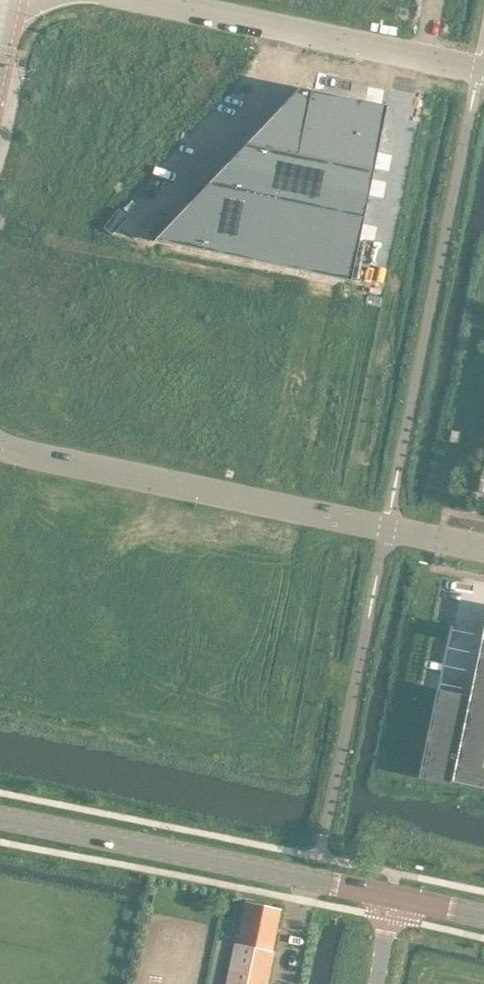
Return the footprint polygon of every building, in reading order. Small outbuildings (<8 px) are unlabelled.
[(298,87),(153,238),(349,278),(385,105),(298,87)] [(459,441),(461,431),(452,429),(450,439),(459,441)] [(420,776),(451,783),(452,780),(483,786),(483,636),(472,694),(470,703),(437,696),(421,773),(420,776)] [(273,948),(271,947),(280,908),(244,901),(236,940),(234,939),(225,983),(265,983),(273,948)]
